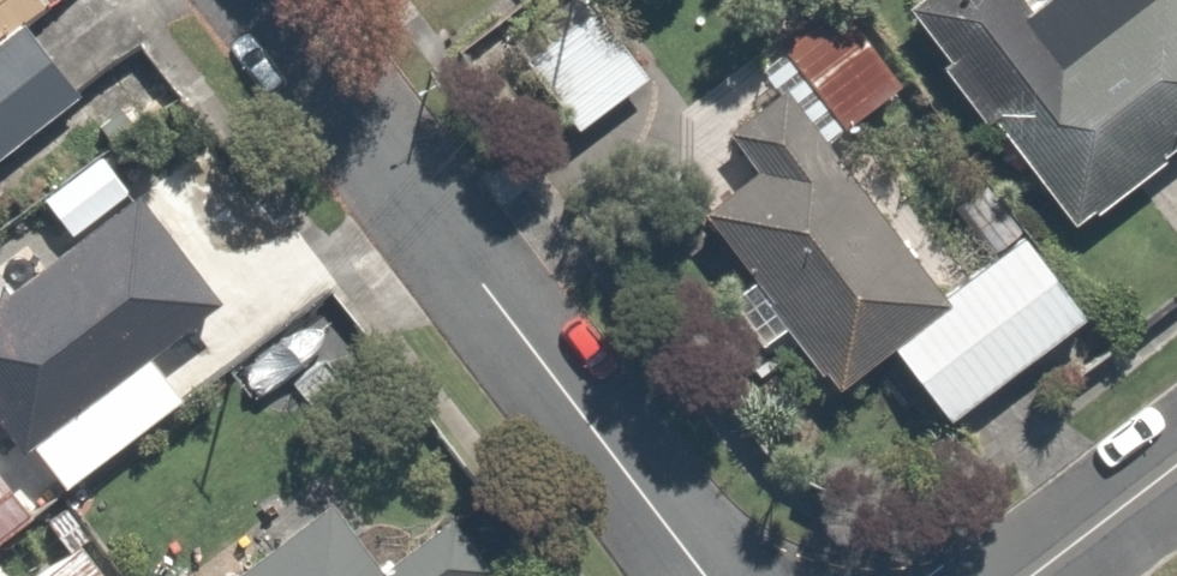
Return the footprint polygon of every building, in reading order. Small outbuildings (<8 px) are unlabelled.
[(597,0),(577,0),(516,48),(577,125),(650,66),(597,0)] [(841,0),(791,0),(760,23),(834,120),(897,72),(841,0)] [(1021,0),(913,0),(891,18),(986,136),(999,125),(1072,216),(1176,132),(1176,0),(1042,0),(1029,11),(1021,0)] [(83,91),(30,18),(0,40),(0,152),(83,91)] [(694,190),(746,260),(717,281),(766,347),(795,326),(824,366),(933,286),(778,77),(719,121),(743,154),(694,190)] [(175,388),(140,347),(215,285),(121,173),(0,274),(0,408),(63,482),(175,388)] [(989,182),(963,202),(993,241),(877,331),(945,419),(1088,309),(989,182)] [(0,472),(0,557),(41,527),(0,472)] [(334,500),(244,575),(398,575),(334,500)] [(81,535),(27,575),(112,575),(81,535)]
